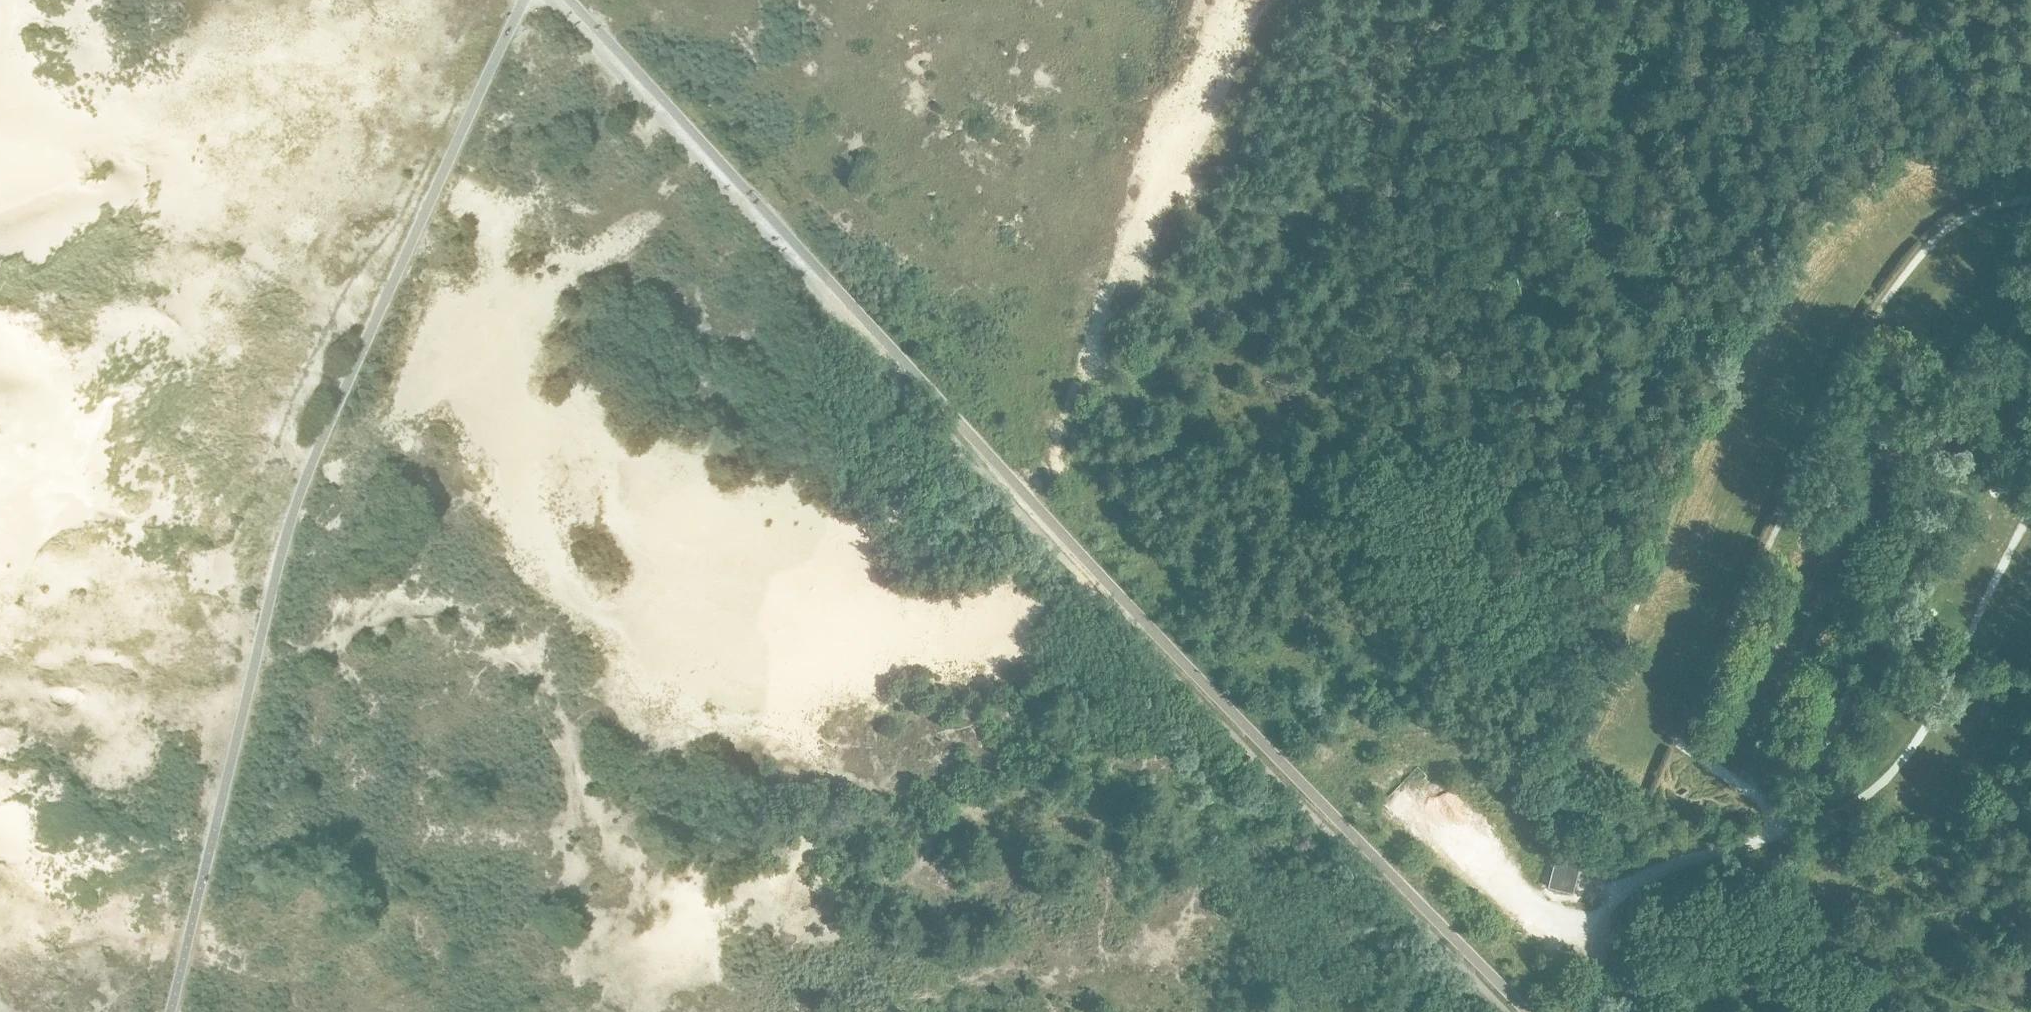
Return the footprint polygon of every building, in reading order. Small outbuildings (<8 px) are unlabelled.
[(1572,861),(1556,857),(1552,872),(1548,885),(1574,891),(1580,863),(1572,861)]
